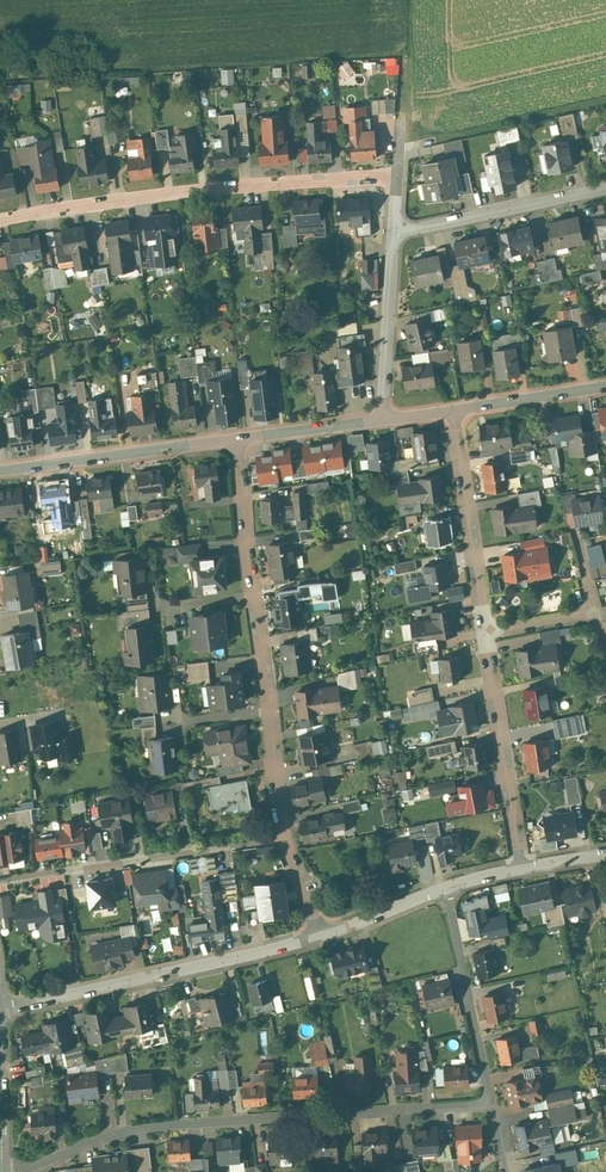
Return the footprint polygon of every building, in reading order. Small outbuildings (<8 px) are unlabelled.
[(347,61),(337,69),(343,77),(353,70),(347,61)] [(311,64),(302,65),(303,77),(312,76),(311,64)] [(395,65),(386,66),(386,73),(396,73),(395,65)] [(233,69),(221,70),(222,82),(234,81),(233,69)] [(140,76),(119,77),(111,85),(116,89),(121,84),(122,85),(123,83),(134,82),(134,84),(141,83),(140,76)] [(30,83),(7,85),(8,95),(18,94),(18,91),(30,90),(30,83)] [(54,108),(52,97),(42,98),(44,109),(54,108)] [(386,99),(387,113),(394,112),(395,98),(386,99)] [(372,100),(372,113),(387,113),(386,99),(372,100)] [(235,102),(236,113),(246,112),(246,102),(235,102)] [(335,104),(322,105),(323,118),(336,117),(335,104)] [(345,121),(350,120),(350,119),(361,118),(362,131),(371,130),(370,124),(368,124),(367,119),(370,119),(370,117),(366,118),(365,106),(345,108),(345,121)] [(236,113),(237,133),(248,132),(246,112),(236,113)] [(573,112),(559,116),(562,132),(576,129),(573,112)] [(220,128),(221,128),(234,127),(233,114),(220,115),(220,128)] [(282,115),(263,117),(265,142),(259,142),(261,164),(287,162),(286,140),(284,140),(282,115)] [(99,116),(89,117),(89,119),(85,120),(89,119),(92,136),(101,135),(99,116)] [(350,119),(350,120),(351,138),(353,159),(376,157),(375,136),(374,130),(371,130),(362,131),(361,118),(350,119)] [(330,140),(321,140),(319,121),(307,122),(308,141),(307,141),(309,161),(331,160),(330,140)] [(496,130),(501,152),(508,150),(506,143),(520,139),(518,126),(496,130)] [(214,147),(216,166),(238,164),(236,144),(236,145),(234,127),(221,128),(223,146),(214,147)] [(164,129),(155,130),(157,149),(166,148),(164,129)] [(115,130),(109,130),(111,143),(117,142),(115,130)] [(181,144),(172,145),(173,151),(169,152),(171,172),(193,169),(191,150),(196,149),(194,132),(179,134),(181,144)] [(62,136),(55,137),(57,151),(64,149),(62,136)] [(148,137),(136,139),(137,139),(129,140),(130,148),(138,147),(139,156),(127,158),(130,177),(132,177),(132,178),(141,176),(153,174),(148,137)] [(38,140),(35,145),(26,146),(29,161),(35,160),(36,170),(35,170),(52,168),(48,138),(38,140)] [(461,138),(444,142),(446,152),(456,150),(457,153),(464,151),(461,138)] [(543,144),(545,153),(546,152),(550,170),(549,171),(572,166),(566,139),(565,140),(564,140),(543,144)] [(92,145),(76,147),(79,164),(82,184),(108,180),(105,160),(95,161),(92,145)] [(26,146),(16,147),(19,163),(29,161),(26,146)] [(501,152),(484,155),(492,191),(516,186),(513,172),(515,171),(513,164),(511,164),(508,150),(501,152)] [(428,180),(428,181),(457,174),(453,157),(448,158),(447,158),(424,163),(425,164),(426,164),(429,180),(428,180)] [(52,168),(35,170),(38,190),(59,187),(56,167),(52,168)] [(16,195),(12,172),(4,174),(0,175),(0,198),(16,195)] [(453,176),(454,180),(460,178),(464,194),(473,192),(469,172),(457,174),(457,175),(453,176)] [(428,181),(424,182),(424,183),(426,182),(429,198),(428,198),(428,200),(457,193),(454,180),(453,176),(457,175),(457,174),(428,181)] [(368,196),(337,199),(339,219),(348,218),(348,223),(355,226),(356,236),(371,235),(368,196)] [(582,204),(586,220),(596,218),(596,217),(605,216),(605,211),(604,199),(582,204)] [(317,200),(294,201),(296,233),(312,231),(315,235),(326,234),(325,218),(319,218),(317,200)] [(260,206),(233,208),(235,230),(244,229),(259,227),(262,227),(260,206)] [(212,210),(192,212),(194,232),(195,243),(196,242),(196,243),(207,242),(207,246),(217,245),(215,228),(214,228),(212,210)] [(169,214),(145,217),(147,237),(158,236),(171,234),(172,234),(171,228),(179,227),(178,215),(169,215),(169,214)] [(577,215),(566,218),(550,222),(549,221),(554,246),(555,246),(555,245),(570,242),(570,243),(583,240),(577,215)] [(596,217),(596,218),(601,249),(605,248),(605,216),(596,217)] [(128,220),(106,223),(108,243),(109,243),(112,270),(132,267),(130,250),(129,240),(131,240),(128,220)] [(292,224),(282,225),(284,246),(293,245),(292,224)] [(529,226),(498,232),(503,254),(534,247),(529,226)] [(83,227),(62,230),(62,231),(64,243),(56,245),(59,262),(74,260),(76,269),(77,269),(76,266),(87,264),(88,269),(89,269),(88,264),(89,264),(86,247),(87,247),(83,227)] [(226,227),(215,228),(217,245),(217,248),(228,247),(226,227)] [(259,227),(244,229),(244,238),(245,248),(261,246),(259,227)] [(244,229),(235,230),(234,232),(234,239),(236,241),(242,241),(244,238),(244,229)] [(62,231),(53,232),(56,245),(64,243),(62,231)] [(28,236),(11,240),(11,239),(10,239),(13,257),(14,261),(42,256),(38,234),(38,235),(29,236),(28,236)] [(171,234),(158,236),(159,245),(151,246),(152,253),(150,253),(151,265),(175,262),(174,253),(176,253),(174,236),(172,236),(171,234)] [(484,235),(455,241),(459,263),(460,265),(463,264),(489,259),(484,235)] [(10,240),(3,242),(6,259),(13,257),(10,240)] [(207,242),(196,243),(196,242),(195,243),(194,243),(192,245),(193,247),(195,249),(196,249),(196,250),(208,249),(207,246),(207,242)] [(445,246),(436,248),(437,255),(438,254),(441,268),(449,266),(445,246)] [(139,249),(130,250),(132,263),(141,262),(139,249)] [(273,249),(261,250),(262,250),(263,268),(274,268),(273,249)] [(593,254),(594,260),(596,270),(600,269),(605,267),(605,257),(603,258),(602,252),(593,254)] [(437,255),(410,260),(415,284),(429,281),(428,280),(442,277),(442,278),(443,278),(441,268),(438,254),(437,255)] [(554,256),(545,259),(550,281),(559,279),(554,256)] [(372,258),(363,258),(362,289),(374,288),(373,273),(372,273),(372,258)] [(545,259),(536,261),(541,283),(550,281),(545,259)] [(459,263),(449,266),(457,303),(476,299),(474,288),(467,285),(463,264),(460,265),(459,263)] [(87,264),(76,266),(77,269),(76,269),(77,275),(79,277),(85,276),(87,273),(88,273),(88,269),(87,264)] [(52,266),(43,268),(47,289),(56,287),(52,267),(52,266)] [(106,266),(97,268),(100,285),(109,283),(106,266)] [(64,268),(52,267),(56,287),(67,285),(64,268)] [(89,269),(88,269),(88,273),(90,286),(100,285),(97,268),(89,269)] [(596,270),(580,274),(583,284),(602,279),(600,269),(596,270)] [(179,286),(171,292),(177,300),(185,294),(179,286)] [(577,287),(567,288),(568,302),(578,301),(577,287)] [(426,311),(428,318),(428,321),(449,316),(447,306),(426,311)] [(581,306),(571,308),(574,326),(584,325),(581,306)] [(98,327),(106,322),(98,311),(91,316),(98,327)] [(14,323),(12,314),(0,317),(0,325),(14,323)] [(428,321),(428,318),(406,323),(410,338),(408,339),(410,349),(434,344),(428,321)] [(569,326),(544,330),(546,341),(549,340),(552,358),(549,358),(549,359),(574,355),(572,345),(570,345),(569,337),(571,337),(569,326)] [(364,332),(337,336),(339,347),(359,344),(365,344),(364,332)] [(492,337),(494,350),(514,346),(521,345),(519,332),(492,337)] [(478,338),(458,341),(460,352),(463,368),(462,368),(463,369),(483,365),(478,338)] [(339,347),(338,347),(341,372),(332,373),(334,387),(344,385),(344,382),(364,380),(359,344),(339,347)] [(494,350),(496,360),(499,376),(498,376),(498,377),(519,374),(514,346),(494,350)] [(447,348),(428,351),(430,363),(431,362),(449,360),(447,348)] [(311,350),(296,352),(298,370),(313,368),(311,350)] [(195,355),(178,358),(181,377),(198,375),(197,367),(196,362),(195,355)] [(430,363),(402,367),(406,388),(423,385),(423,387),(434,385),(431,362),(430,363)] [(207,365),(197,367),(198,375),(199,382),(213,380),(211,365),(207,365)] [(250,370),(238,371),(240,388),(252,387),(251,381),(251,380),(250,370)] [(331,370),(314,372),(318,409),(336,407),(334,387),(332,373),(331,370)] [(156,371),(137,373),(139,390),(158,387),(156,371)] [(251,380),(251,381),(252,387),(253,396),(255,417),(277,414),(274,393),(269,394),(267,378),(251,380)] [(184,379),(168,382),(172,408),(188,406),(184,379)] [(84,380),(75,381),(78,402),(87,401),(84,380)] [(232,381),(215,383),(217,399),(215,399),(215,402),(212,403),(212,408),(216,408),(218,422),(237,419),(234,397),(232,381)] [(50,385),(35,387),(38,409),(53,407),(50,385)] [(35,387),(21,389),(20,389),(23,411),(38,409),(35,387)] [(150,393),(142,394),(144,410),(152,409),(150,393)] [(134,411),(128,412),(131,433),(156,430),(154,409),(152,409),(144,410),(142,394),(131,396),(134,411)] [(103,398),(89,400),(94,438),(116,435),(113,417),(106,418),(103,398)] [(60,422),(64,441),(76,440),(71,402),(57,404),(60,422)] [(172,408),(174,427),(197,424),(194,405),(188,406),(172,408)] [(20,409),(7,411),(8,416),(7,416),(12,449),(33,446),(30,427),(24,428),(23,421),(22,421),(21,415),(20,410),(20,409)] [(599,411),(592,412),(594,429),(602,428),(599,411)] [(579,416),(550,420),(553,439),(570,437),(572,436),(571,433),(581,432),(581,431),(579,416)] [(508,421),(479,426),(483,449),(509,445),(512,445),(512,444),(508,421)] [(64,441),(60,422),(48,423),(51,444),(64,441)] [(594,429),(581,431),(581,432),(571,433),(572,436),(570,437),(573,454),(597,450),(594,429)] [(433,430),(412,433),(416,457),(416,458),(420,457),(437,454),(433,430)] [(362,433),(347,435),(349,450),(364,448),(362,433)] [(388,440),(367,443),(370,468),(391,465),(388,440)] [(530,441),(512,444),(512,445),(509,445),(510,452),(532,449),(530,441)] [(340,442),(322,444),(325,468),(343,466),(340,442)] [(322,444),(304,446),(307,470),(325,468),(322,444)] [(556,445),(547,447),(552,467),(560,466),(556,445)] [(289,448),(283,449),(282,449),(276,450),(276,449),(275,450),(272,451),(273,456),(271,456),(271,455),(270,455),(270,456),(264,457),(264,456),(263,456),(263,457),(257,458),(261,481),(277,479),(276,474),(288,472),(288,470),(288,472),(292,472),(289,448)] [(528,450),(510,453),(512,462),(530,459),(528,450)] [(437,454),(420,457),(421,467),(439,464),(437,454)] [(420,457),(416,458),(416,457),(397,459),(399,470),(407,469),(421,467),(420,457)] [(502,462),(483,464),(486,490),(505,487),(502,462)] [(216,463),(195,465),(197,484),(204,483),(206,496),(220,494),(218,482),(216,463)] [(399,470),(389,471),(391,490),(397,489),(398,501),(406,500),(408,511),(400,512),(400,514),(421,510),(419,501),(444,497),(441,475),(419,478),(421,486),(412,487),(412,486),(410,486),(407,469),(399,470)] [(160,470),(137,472),(139,493),(162,490),(160,470)] [(109,476),(87,479),(89,498),(100,497),(112,495),(109,476)] [(328,480),(307,483),(308,493),(329,490),(328,480)] [(64,482),(41,485),(43,504),(52,503),(54,518),(60,517),(60,518),(63,518),(63,517),(67,516),(68,522),(69,522),(64,482)] [(0,490),(0,515),(24,512),(23,502),(22,489),(21,488),(0,490)] [(28,488),(22,489),(23,502),(30,501),(28,488)] [(304,491),(293,492),(294,506),(295,519),(306,518),(304,491)] [(574,493),(560,495),(565,513),(574,511),(572,501),(575,501),(574,493)] [(112,495),(100,497),(101,506),(112,504),(112,509),(113,509),(112,495)] [(86,497),(78,499),(80,512),(88,511),(86,497)] [(575,501),(572,501),(574,511),(575,519),(578,519),(581,521),(586,520),(586,522),(587,522),(587,520),(602,518),(600,506),(598,497),(575,501)] [(279,498),(261,500),(262,521),(295,519),(294,506),(284,507),(284,504),(279,505),(279,498)] [(161,501),(145,503),(147,513),(162,511),(161,501)] [(136,504),(127,505),(129,520),(138,519),(136,504)] [(512,506),(492,509),(496,532),(516,530),(513,509),(512,506)] [(533,506),(513,509),(516,530),(536,527),(533,506)] [(88,511),(80,512),(82,529),(91,528),(88,511)] [(447,518),(426,521),(429,544),(450,541),(447,518)] [(41,519),(33,520),(35,540),(43,539),(41,519)] [(318,527),(299,530),(300,540),(319,537),(318,527)] [(536,537),(521,540),(522,549),(527,548),(538,546),(536,537)] [(291,541),(268,545),(272,577),(288,574),(296,573),(291,541)] [(199,543),(176,546),(178,562),(191,560),(201,559),(199,543)] [(598,543),(587,547),(589,554),(600,550),(598,543)] [(50,558),(50,544),(39,545),(39,559),(50,558)] [(524,552),(502,555),(506,578),(526,576),(526,579),(550,576),(546,546),(538,546),(527,548),(527,552),(524,552)] [(600,550),(589,554),(592,567),(604,564),(600,550)] [(201,559),(191,560),(191,561),(195,561),(197,577),(192,577),(194,591),(225,587),(222,556),(201,559)] [(143,557),(114,560),(116,572),(123,571),(127,610),(145,608),(148,608),(143,557)] [(60,559),(34,562),(35,571),(61,568),(60,559)] [(415,559),(394,563),(396,573),(417,569),(415,559)] [(432,599),(430,588),(448,586),(445,562),(424,565),(426,576),(405,579),(409,602),(432,599)] [(28,571),(4,575),(10,607),(33,603),(28,571)] [(288,574),(273,577),(274,584),(289,581),(288,574)] [(316,577),(298,580),(298,583),(291,585),(283,587),(276,590),(277,598),(298,595),(298,596),(303,595),(303,597),(309,596),(309,594),(321,593),(322,599),(338,597),(336,581),(335,581),(332,581),(323,580),(317,581),(316,577)] [(462,586),(448,588),(450,600),(464,598),(462,586)] [(277,598),(275,598),(277,608),(275,608),(276,618),(278,618),(279,625),(302,622),(302,621),(301,621),(300,611),(298,596),(298,595),(277,598)] [(127,610),(125,610),(126,618),(133,617),(134,626),(147,625),(145,608),(127,610)] [(452,609),(431,612),(432,619),(435,636),(436,636),(456,633),(452,609)] [(36,610),(18,613),(21,632),(27,631),(28,632),(40,630),(36,610)] [(327,621),(345,620),(345,611),(326,612),(327,621)] [(222,614),(204,616),(203,613),(191,615),(193,632),(197,631),(198,641),(212,640),(212,644),(224,643),(223,632),(224,631),(222,614)] [(147,625),(134,626),(133,617),(126,618),(129,651),(122,652),(123,662),(154,659),(151,631),(147,631),(147,625)] [(432,619),(411,623),(416,655),(425,653),(423,643),(437,641),(436,636),(435,636),(432,619)] [(338,625),(328,625),(328,633),(338,633),(338,625)] [(316,626),(297,629),(299,642),(306,640),(307,641),(318,640),(316,626)] [(170,641),(179,640),(179,627),(170,628),(170,641)] [(557,628),(538,632),(542,648),(560,644),(557,628)] [(40,630),(28,632),(31,649),(38,648),(36,640),(38,639),(41,638),(40,630)] [(21,632),(3,635),(8,665),(33,661),(31,649),(28,632),(27,631),(21,632)] [(299,642),(282,644),(286,672),(311,669),(307,641),(306,640),(299,642)] [(437,641),(423,643),(425,653),(438,651),(437,641)] [(537,647),(517,650),(520,674),(541,671),(538,652),(537,647)] [(553,649),(538,652),(541,671),(556,668),(553,649)] [(388,653),(377,655),(379,662),(390,660),(388,653)] [(459,655),(439,658),(442,680),(462,677),(459,655)] [(207,660),(188,662),(189,678),(209,676),(207,660)] [(354,669),(337,673),(338,686),(356,684),(354,669)] [(240,671),(222,673),(223,681),(205,684),(209,705),(244,700),(240,671)] [(166,672),(138,675),(142,708),(170,705),(166,672)] [(572,672),(554,676),(556,685),(574,681),(572,672)] [(546,685),(524,689),(527,704),(525,704),(527,716),(550,712),(546,685)] [(334,686),(315,689),(318,712),(337,709),(334,686)] [(431,686),(414,690),(417,704),(434,700),(431,686)] [(315,689),(296,691),(299,714),(318,712),(315,689)] [(417,704),(409,705),(412,718),(424,716),(423,713),(434,711),(436,708),(440,707),(438,699),(434,700),(417,704)] [(472,701),(450,706),(450,708),(440,710),(445,732),(455,730),(455,731),(477,727),(472,701)] [(578,713),(552,719),(556,737),(583,732),(582,731),(581,732),(577,714),(579,714),(578,713)] [(155,714),(133,716),(134,726),(140,725),(156,724),(155,714)] [(56,721),(32,725),(36,750),(45,748),(46,754),(59,752),(63,751),(61,738),(60,734),(59,733),(56,721)] [(156,724),(140,725),(142,746),(149,745),(149,738),(157,737),(156,724)] [(247,740),(239,742),(237,726),(204,732),(206,747),(221,745),(220,741),(224,740),(228,764),(228,765),(242,762),(250,761),(247,740)] [(0,731),(0,763),(21,759),(18,743),(15,728),(0,731)] [(326,730),(297,735),(303,763),(331,757),(326,730)] [(157,737),(149,738),(149,745),(152,745),(153,754),(151,755),(152,771),(177,768),(174,735),(157,737)] [(73,736),(61,738),(63,751),(59,752),(60,757),(77,754),(73,736)] [(545,738),(524,742),(529,768),(549,765),(545,738)] [(454,739),(437,743),(440,755),(447,753),(448,755),(450,754),(449,753),(457,752),(454,739)] [(372,740),(353,744),(356,760),(375,756),(372,740)] [(31,741),(18,743),(20,754),(21,754),(21,753),(33,751),(31,741)] [(483,742),(465,745),(466,755),(459,756),(460,768),(468,767),(487,764),(483,742)] [(437,743),(425,745),(428,757),(440,755),(437,743)] [(36,750),(34,750),(36,758),(38,760),(47,758),(46,754),(45,748),(36,750)] [(228,764),(217,766),(218,774),(243,770),(242,762),(228,765),(228,764)] [(329,765),(313,769),(314,777),(321,776),(331,773),(329,765)] [(408,769),(397,770),(398,787),(409,786),(408,769)] [(219,775),(201,778),(202,789),(208,788),(207,785),(221,783),(219,775)] [(310,782),(291,786),(294,803),(325,797),(321,776),(314,777),(309,778),(310,782)] [(576,776),(564,778),(569,803),(581,801),(576,776)] [(221,783),(207,785),(208,788),(212,808),(238,803),(239,811),(251,809),(248,792),(247,792),(245,779),(246,779),(246,778),(221,783)] [(454,778),(428,784),(430,794),(456,789),(454,778)] [(553,780),(554,790),(563,789),(562,779),(553,780)] [(182,781),(169,783),(170,790),(171,790),(173,800),(185,798),(182,781)] [(481,781),(459,785),(462,799),(464,810),(486,805),(493,804),(491,790),(483,792),(481,781)] [(170,790),(146,794),(146,796),(144,799),(144,803),(148,805),(150,819),(175,814),(173,800),(171,790),(170,790)] [(600,792),(601,793),(597,794),(599,803),(603,802),(604,808),(605,808),(605,790),(600,792)] [(129,797),(98,803),(102,825),(112,824),(131,820),(133,820),(129,797)] [(362,798),(346,799),(346,809),(363,808),(362,798)] [(462,799),(449,802),(451,808),(449,808),(450,810),(451,810),(451,812),(464,810),(462,799)] [(31,807),(15,810),(17,825),(33,822),(31,807)] [(573,811),(559,814),(556,811),(553,814),(546,816),(547,823),(544,828),(549,831),(550,837),(550,838),(556,837),(576,834),(573,811)] [(342,813),(334,814),(334,812),(325,814),(328,827),(326,827),(327,835),(345,831),(342,813)] [(323,816),(300,821),(304,841),(327,836),(327,835),(326,827),(323,816)] [(131,820),(112,824),(115,838),(133,835),(131,820)] [(438,820),(423,823),(426,837),(426,841),(435,839),(435,837),(441,836),(438,820)] [(74,821),(66,822),(67,829),(60,830),(60,834),(63,850),(67,850),(68,853),(76,852),(76,849),(85,847),(84,838),(83,832),(82,827),(75,828),(74,821)] [(423,823),(415,825),(418,838),(426,837),(423,823)] [(100,831),(92,832),(92,837),(94,849),(103,847),(100,831)] [(0,834),(0,860),(23,857),(20,832),(13,833),(13,832),(0,834)] [(441,836),(435,837),(435,839),(439,857),(462,853),(458,833),(441,836)] [(60,834),(36,837),(35,837),(38,858),(39,858),(39,857),(63,854),(63,850),(60,834)] [(558,848),(556,837),(550,838),(550,837),(540,839),(542,850),(558,848)] [(412,839),(388,844),(392,866),(393,866),(393,870),(404,868),(403,864),(416,862),(412,839)] [(196,869),(217,869),(217,855),(196,855),(196,869)] [(255,870),(234,873),(235,881),(256,878),(255,870)] [(165,873),(156,874),(156,871),(133,874),(137,901),(168,897),(167,890),(165,873)] [(234,871),(216,873),(217,879),(219,888),(227,886),(228,899),(237,898),(235,881),(234,873),(234,871)] [(112,877),(87,881),(91,906),(116,902),(112,877)] [(217,879),(202,881),(207,914),(222,912),(219,888),(217,879)] [(282,880),(256,884),(260,905),(261,916),(262,916),(287,913),(285,900),(282,881),(282,880)] [(549,882),(522,888),(527,911),(546,907),(554,906),(554,905),(549,882)] [(598,883),(588,885),(593,905),(602,904),(600,896),(598,883)] [(576,887),(565,889),(570,911),(578,909),(578,911),(582,914),(588,913),(591,908),(594,908),(593,905),(588,885),(587,887),(582,884),(577,885),(576,887)] [(507,885),(486,889),(489,903),(510,899),(507,885)] [(66,887),(51,889),(53,905),(61,904),(68,903),(66,887)] [(41,900),(45,924),(44,926),(44,928),(45,931),(47,932),(49,933),(51,934),(53,933),(55,932),(56,930),(57,927),(65,926),(61,904),(53,905),(51,889),(40,891),(41,900)] [(176,889),(167,890),(168,897),(169,907),(178,905),(176,889)] [(0,897),(0,915),(11,913),(9,895),(0,897)] [(37,922),(45,924),(41,900),(16,904),(19,925),(37,922)] [(561,903),(554,905),(554,906),(546,907),(550,925),(564,922),(561,903)] [(260,905),(245,907),(248,930),(263,928),(262,916),(261,916),(260,905)] [(484,906),(465,910),(470,934),(488,930),(489,937),(506,934),(502,918),(487,921),(484,906)] [(186,910),(179,911),(181,920),(188,919),(186,910)] [(222,912),(207,914),(208,921),(188,924),(191,940),(198,939),(198,943),(205,942),(204,938),(225,935),(223,920),(222,912)] [(134,923),(121,925),(124,938),(130,937),(132,945),(138,944),(134,923)] [(504,936),(490,939),(492,946),(505,943),(504,936)] [(124,938),(102,943),(102,946),(93,948),(97,969),(123,964),(121,958),(134,955),(132,945),(130,937),(124,938)] [(349,948),(334,951),(340,975),(369,968),(363,944),(362,945),(349,948)] [(493,948),(474,952),(479,976),(498,972),(493,948)] [(307,968),(310,996),(319,995),(316,966),(307,968)] [(378,968),(369,970),(373,988),(382,985),(378,968)] [(447,972),(434,974),(435,981),(448,979),(447,972)] [(435,981),(423,984),(428,1007),(454,1002),(449,979),(448,979),(435,981)] [(266,980),(249,984),(255,1011),(273,1006),(266,980)] [(195,996),(186,999),(189,1013),(203,1009),(207,1023),(236,1015),(229,991),(196,1000),(195,996)] [(502,992),(483,996),(488,1020),(507,1016),(502,992)] [(151,1001),(125,1006),(126,1015),(119,1017),(122,1032),(140,1028),(143,1047),(159,1043),(155,1024),(151,1001)] [(101,1010),(88,1013),(89,1022),(87,1023),(89,1031),(103,1041),(106,1037),(114,1035),(114,1033),(115,1033),(111,1018),(111,1016),(101,1010)] [(118,1017),(111,1018),(115,1033),(122,1032),(119,1017),(118,1017)] [(46,1031),(44,1049),(45,1052),(63,1048),(74,1045),(73,1042),(68,1018),(45,1024),(46,1031)] [(540,1018),(529,1020),(532,1033),(543,1031),(540,1018)] [(163,1022),(155,1024),(159,1043),(168,1040),(163,1022)] [(26,1053),(44,1049),(46,1031),(22,1036),(26,1053)] [(516,1034),(497,1038),(502,1062),(520,1058),(521,1058),(519,1047),(516,1034)] [(74,1045),(63,1048),(67,1066),(86,1062),(80,1041),(73,1042),(74,1045)] [(536,1044),(519,1047),(521,1058),(520,1058),(520,1061),(535,1058),(532,1045),(536,1044)] [(409,1051),(400,1051),(401,1070),(395,1071),(397,1089),(419,1088),(418,1070),(428,1069),(424,1049),(418,1050),(417,1045),(409,1046),(409,1051)] [(337,1060),(334,1047),(326,1049),(327,1051),(329,1062),(337,1060)] [(319,1052),(311,1054),(313,1064),(329,1062),(327,1051),(319,1052)] [(124,1052),(109,1056),(111,1072),(126,1071),(124,1052)] [(370,1055),(355,1056),(356,1073),(368,1072),(368,1074),(372,1074),(370,1055)] [(109,1056),(95,1059),(96,1071),(95,1071),(96,1079),(111,1078),(111,1072),(109,1056)] [(273,1062),(258,1063),(259,1072),(273,1071),(273,1062)] [(539,1063),(522,1067),(524,1078),(537,1075),(537,1074),(541,1073),(539,1063)] [(467,1065),(445,1066),(446,1086),(468,1084),(467,1065)] [(227,1069),(218,1070),(221,1085),(229,1084),(227,1071),(227,1069)] [(236,1069),(227,1071),(229,1084),(230,1087),(238,1086),(236,1069)] [(95,1071),(67,1075),(70,1096),(79,1095),(83,1097),(88,1097),(90,1094),(98,1093),(96,1079),(95,1071)] [(356,1073),(346,1074),(347,1093),(369,1091),(368,1074),(368,1072),(356,1073)] [(46,1081),(44,1073),(32,1076),(33,1084),(46,1081)] [(151,1073),(125,1075),(127,1095),(153,1093),(151,1073)] [(524,1078),(505,1082),(507,1089),(505,1089),(506,1096),(508,1096),(510,1105),(533,1101),(542,1099),(537,1075),(524,1078)] [(208,1076),(195,1076),(196,1090),(195,1090),(195,1091),(183,1092),(184,1112),(203,1111),(203,1106),(207,1106),(207,1107),(219,1106),(218,1084),(208,1085),(208,1076)] [(316,1076),(294,1077),(295,1096),(318,1095),(316,1076)] [(265,1084),(243,1085),(244,1104),(267,1103),(265,1084)] [(570,1089),(562,1091),(564,1103),(573,1102),(570,1089)] [(562,1091),(546,1094),(547,1098),(549,1107),(564,1103),(562,1091)] [(542,1099),(533,1101),(535,1109),(536,1109),(548,1107),(549,1107),(547,1098),(542,1099)] [(549,1107),(548,1107),(551,1122),(576,1117),(575,1112),(573,1102),(549,1107)] [(54,1106),(40,1107),(40,1112),(31,1112),(33,1132),(45,1130),(46,1138),(57,1137),(56,1129),(54,1106)] [(547,1118),(514,1125),(519,1149),(552,1142),(549,1127),(547,1118)] [(481,1124),(457,1126),(458,1145),(459,1155),(470,1154),(469,1144),(482,1144),(481,1124)] [(560,1124),(549,1127),(552,1142),(564,1140),(560,1124)] [(436,1127),(413,1128),(414,1138),(413,1138),(413,1140),(414,1140),(415,1155),(437,1153),(437,1150),(435,1150),(435,1148),(438,1148),(437,1143),(436,1127)] [(385,1131),(363,1132),(364,1151),(375,1150),(375,1157),(387,1157),(385,1131)] [(336,1134),(314,1135),(316,1159),(326,1159),(326,1154),(338,1153),(336,1134)] [(239,1135),(217,1137),(218,1156),(219,1156),(219,1161),(244,1160),(244,1153),(240,1153),(239,1135)] [(290,1137),(268,1138),(270,1163),(280,1162),(280,1157),(292,1156),(290,1137)] [(189,1139),(167,1140),(169,1159),(191,1158),(189,1139)] [(214,1140),(206,1140),(207,1153),(215,1153),(214,1140)] [(449,1142),(437,1143),(438,1148),(435,1148),(435,1150),(437,1150),(437,1153),(438,1159),(445,1159),(445,1158),(452,1157),(449,1142)] [(482,1144),(469,1144),(470,1154),(459,1155),(459,1157),(466,1157),(466,1159),(470,1158),(483,1157),(482,1144)] [(560,1165),(581,1160),(578,1146),(557,1151),(560,1165)] [(133,1149),(133,1153),(134,1161),(135,1164),(138,1164),(139,1170),(151,1169),(151,1171),(152,1171),(149,1147),(133,1149)] [(114,1155),(114,1152),(113,1152),(113,1154),(94,1156),(95,1164),(96,1171),(128,1171),(128,1169),(126,1154),(126,1153),(114,1155)] [(338,1153),(326,1154),(326,1159),(326,1161),(338,1160),(338,1153)] [(213,1156),(204,1157),(204,1169),(214,1168),(213,1156)] [(452,1157),(445,1158),(445,1159),(446,1168),(454,1168),(453,1157),(452,1157)] [(459,1157),(453,1157),(454,1168),(455,1168),(458,1168),(467,1167),(466,1159),(466,1157),(459,1157)] [(405,1162),(407,1171),(417,1171),(414,1160),(405,1162)] [(256,1164),(257,1171),(267,1171),(265,1163),(256,1164)]
